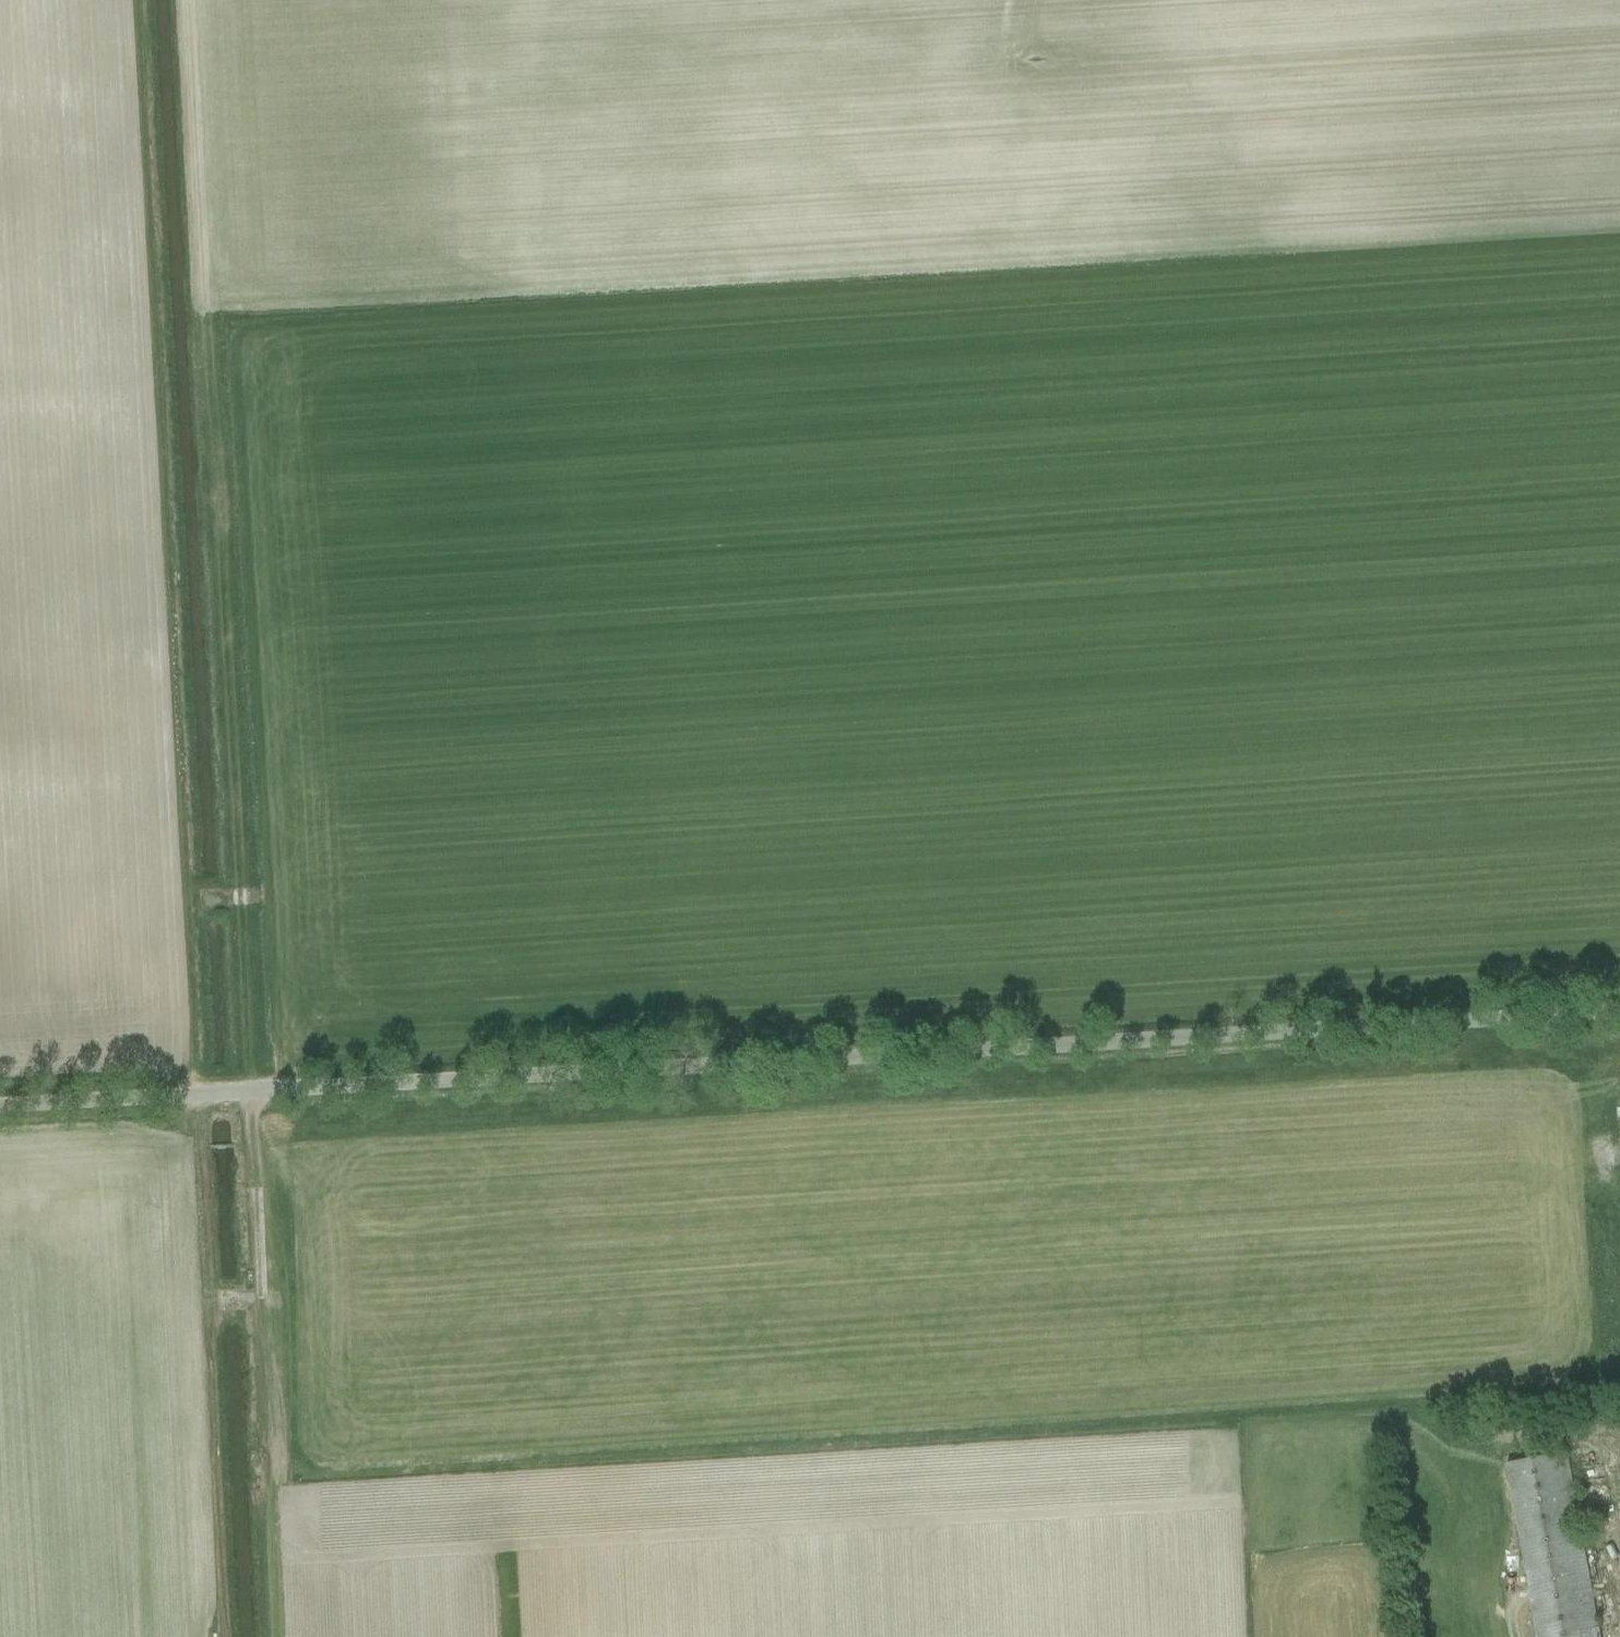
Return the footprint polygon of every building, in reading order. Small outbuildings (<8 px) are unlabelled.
[(1506,1463),(1512,1498),(1536,1636),(1601,1636),(1568,1452),(1506,1463)]
